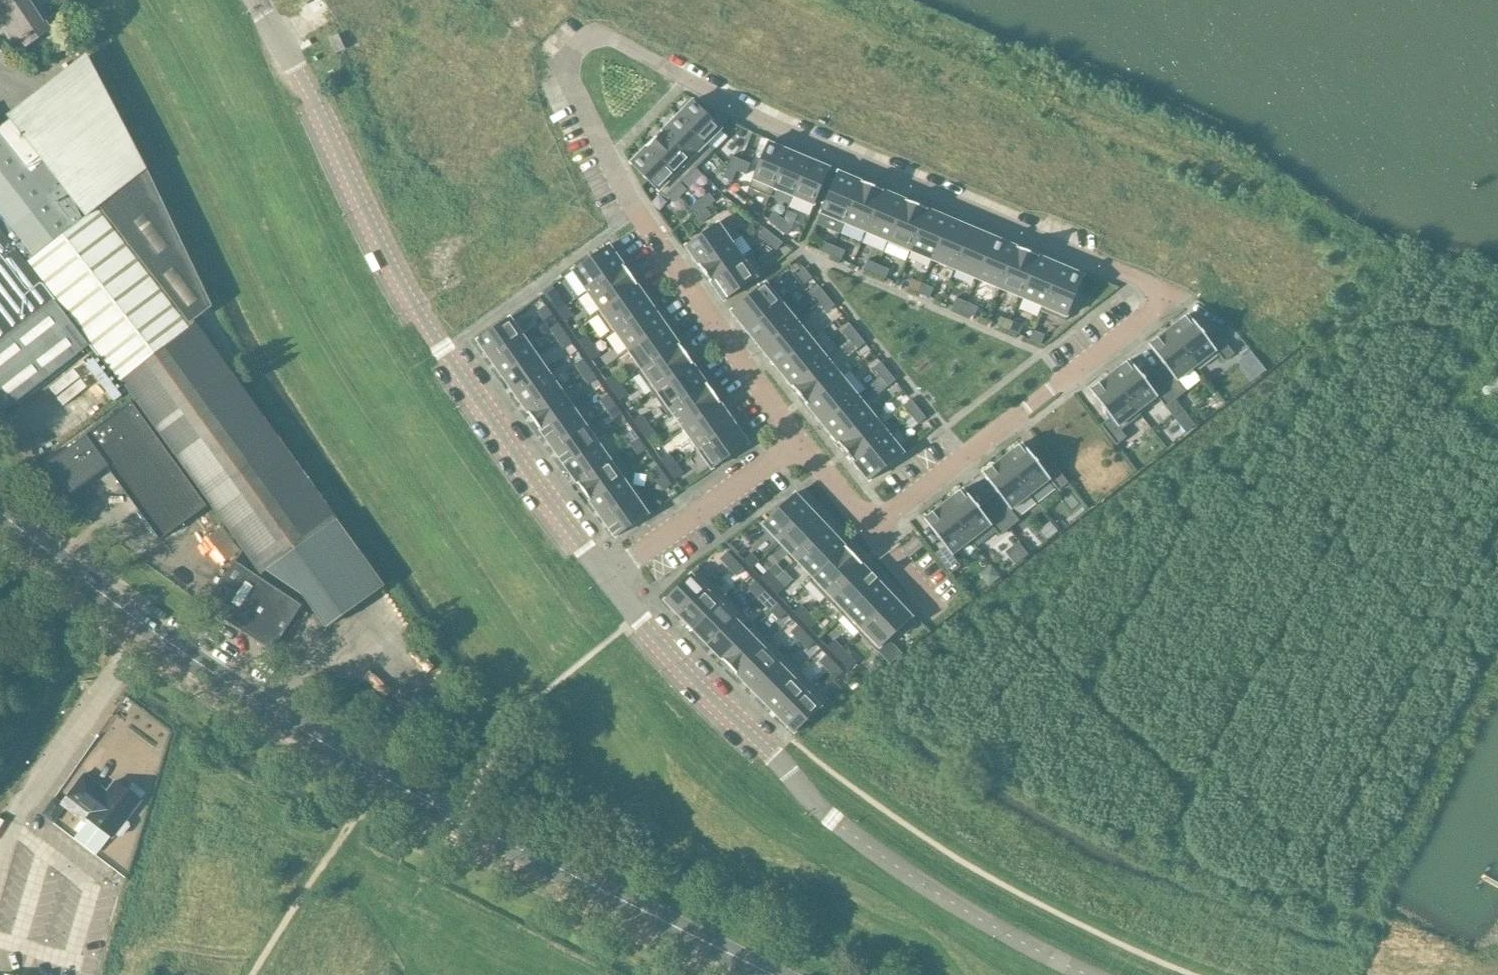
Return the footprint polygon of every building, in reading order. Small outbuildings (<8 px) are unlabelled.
[(27,0),(0,0),(0,21),(16,45),(44,26),(27,0)] [(194,322),(215,305),(85,57),(13,112),(17,118),(0,131),(0,407),(3,411),(87,345),(24,264),(27,261),(119,379),(130,394),(262,574),(266,570),(302,596),(324,629),(385,588),(337,519),(225,366),(194,322)] [(693,100),(676,117),(705,145),(706,144),(721,129),(693,100)] [(705,145),(676,117),(661,132),(696,167),(712,151),(706,144),(705,145)] [(696,167),(661,132),(646,147),(681,182),(696,167)] [(772,188),(788,151),(767,142),(748,188),(770,197),(774,188),(772,188)] [(681,182),(646,147),(630,163),(665,198),(681,182)] [(792,196),(808,159),(788,151),(772,188),(774,188),(792,196)] [(736,171),(741,160),(732,156),(727,167),(736,171)] [(829,168),(808,159),(792,196),(813,205),(829,168)] [(750,164),(741,160),(736,171),(745,175),(750,164)] [(731,182),(736,171),(727,167),(722,178),(731,182)] [(844,223),(861,182),(838,172),(821,213),(844,223)] [(866,232),(883,191),(861,182),(844,223),(866,232)] [(888,242),(906,200),(883,191),(866,232),(888,242)] [(714,201),(709,193),(699,200),(705,208),(714,201)] [(705,208),(699,200),(689,207),(695,215),(705,208)] [(910,251),(928,210),(906,200),(888,242),(910,251)] [(711,216),(705,208),(695,215),(701,223),(711,216)] [(932,260),(950,219),(928,210),(910,251),(932,260)] [(777,227),(783,220),(774,212),(768,220),(777,227)] [(731,242),(731,243),(739,237),(726,218),(685,246),(698,265),(731,242)] [(955,270),(972,228),(950,219),(932,260),(955,270)] [(793,227),(783,220),(777,227),(786,235),(793,227)] [(773,235),(763,228),(757,236),(767,243),(773,235)] [(977,279),(994,238),(972,228),(955,270),(977,279)] [(783,243),(773,236),(767,243),(777,251),(783,243)] [(999,288),(1016,247),(994,238),(977,279),(999,288)] [(743,259),(731,243),(731,242),(698,265),(710,282),(743,259)] [(830,255),(834,246),(823,242),(819,251),(830,255)] [(623,265),(609,245),(572,271),(586,291),(623,265)] [(841,260),(845,251),(834,246),(830,255),(841,260)] [(1021,298),(1038,256),(1016,247),(999,288),(1021,298)] [(750,253),(743,259),(710,282),(723,301),(764,273),(750,253)] [(1043,307),(1060,266),(1038,256),(1021,298),(1043,307)] [(875,274),(878,265),(867,260),(864,269),(875,274)] [(596,314),(637,285),(623,265),(586,291),(600,310),(596,313),(596,314)] [(886,279),(889,270),(878,265),(875,274),(886,279)] [(1066,317),(1084,275),(1060,266),(1043,307),(1066,317)] [(811,278),(804,268),(796,275),(804,284),(811,278)] [(918,293),(922,283),(911,279),(907,288),(918,293)] [(746,331),(781,303),(765,283),(730,311),(746,331)] [(930,297),(934,288),(923,284),(919,293),(930,297)] [(610,333),(651,305),(637,285),(596,314),(610,333)] [(819,287),(812,294),(819,303),(827,297),(819,287)] [(565,306),(558,296),(550,302),(557,312),(565,306)] [(835,306),(827,297),(819,303),(827,312),(835,306)] [(963,311),(967,302),(956,298),(952,307),(963,311)] [(974,316),(978,307),(967,302),(963,311),(974,316)] [(796,321),(795,320),(781,303),(746,331),(761,350),(796,321)] [(552,315),(545,305),(537,311),(544,321),(552,315)] [(628,350),(665,325),(651,305),(610,333),(610,334),(615,331),(628,350)] [(564,322),(572,316),(565,306),(557,312),(564,322)] [(1188,314),(1168,330),(1199,370),(1218,355),(1224,361),(1234,354),(1218,334),(1208,341),(1188,314)] [(1007,330),(1011,321),(1000,316),(996,325),(1007,330)] [(522,336),(509,317),(477,340),(490,359),(522,336)] [(777,368),(815,337),(799,317),(795,320),(796,321),(761,350),(777,368)] [(1018,335),(1022,326),(1011,321),(1007,330),(1018,335)] [(564,333),(557,323),(549,329),(556,339),(564,333)] [(638,373),(679,344),(665,325),(628,350),(641,369),(637,372),(638,373)] [(850,325),(842,331),(850,340),(857,334),(850,325)] [(1040,344),(1044,335),(1033,330),(1029,339),(1040,344)] [(1198,370),(1199,370),(1168,330),(1148,345),(1169,372),(1159,379),(1175,399),(1185,392),(1176,381),(1195,367),(1198,370)] [(571,343),(564,333),(556,339),(563,348),(571,343)] [(865,343),(857,334),(850,340),(857,350),(865,343)] [(535,354),(522,336),(490,359),(502,377),(535,354)] [(592,346),(586,336),(577,341),(584,351),(592,346)] [(792,387),(827,359),(831,356),(815,337),(777,368),(792,387)] [(652,393),(692,364),(679,344),(638,373),(652,393)] [(599,355),(592,346),(584,351),(591,361),(599,355)] [(547,371),(535,354),(502,377),(514,394),(547,371)] [(589,369),(582,359),(574,365),(581,374),(589,369)] [(807,406),(842,377),(827,359),(792,387),(807,406)] [(1175,399),(1159,379),(1150,387),(1129,360),(1109,375),(1140,415),(1140,414),(1138,411),(1157,396),(1165,407),(1175,399)] [(880,362),(872,368),(880,378),(887,371),(880,362)] [(665,412),(706,384),(692,364),(652,393),(665,412)] [(596,378),(589,369),(581,374),(588,384),(596,378)] [(527,412),(564,386),(563,386),(559,389),(547,371),(514,394),(527,412)] [(895,381),(887,371),(880,378),(887,387),(895,381)] [(1140,415),(1109,375),(1089,391),(1110,418),(1100,425),(1116,445),(1126,437),(1120,430),(1140,415)] [(612,391),(620,385),(613,376),(605,381),(612,391)] [(822,424),(857,396),(842,377),(807,406),(822,424)] [(683,429),(720,403),(706,384),(665,412),(666,413),(670,410),(683,429)] [(627,395),(620,385),(612,391),(619,401),(627,395)] [(576,404),(564,386),(527,412),(540,430),(576,404)] [(614,404),(607,394),(599,400),(606,410),(614,404)] [(872,415),(871,414),(857,396),(822,424),(837,443),(872,415)] [(910,399),(903,406),(910,415),(918,409),(910,399)] [(208,503),(130,401),(50,462),(73,492),(107,466),(163,538),(208,503)] [(697,449),(734,423),(720,403),(683,429),(697,449)] [(589,422),(576,404),(540,430),(552,448),(589,422)] [(621,414),(614,404),(606,410),(613,420),(621,414)] [(925,418),(918,409),(910,415),(918,424),(925,418)] [(887,433),(888,434),(892,431),(876,411),(871,414),(872,415),(837,443),(852,462),(887,433)] [(648,425),(641,415),(633,420),(640,430),(648,425)] [(601,440),(589,422),(552,448),(564,466),(601,440)] [(711,469),(748,444),(734,423),(697,449),(711,469)] [(647,440),(655,434),(648,425),(640,430),(647,440)] [(639,440),(632,430),(624,435),(631,445),(639,440)] [(903,453),(888,434),(887,433),(852,462),(868,481),(903,453)] [(613,457),(601,440),(564,466),(577,483),(618,455),(617,454),(613,457)] [(646,449),(639,440),(631,445),(638,455),(646,449)] [(1021,444),(1002,459),(1030,494),(1049,480),(1058,491),(1068,483),(1052,463),(1043,470),(1022,443),(1021,444)] [(667,470),(675,464),(669,454),(660,460),(667,470)] [(589,501),(630,472),(618,455),(577,483),(589,501)] [(1030,494),(1002,459),(983,474),(983,473),(982,474),(1003,501),(994,508),(1009,529),(1020,520),(1011,509),(1030,494)] [(674,479),(682,474),(675,464),(667,470),(674,479)] [(664,475),(657,465),(649,471),(656,481),(664,475)] [(638,493),(627,476),(631,473),(630,472),(589,501),(602,519),(638,493)] [(671,485),(664,475),(656,481),(663,490),(671,485)] [(1009,529),(994,508),(984,516),(963,489),(962,489),(962,490),(944,504),(971,540),(990,525),(990,526),(999,537),(1009,529)] [(651,511),(638,493),(602,519),(615,537),(651,511)] [(779,542),(812,512),(794,493),(784,503),(762,524),(779,542)] [(971,540),(944,504),(925,519),(924,519),(923,520),(944,547),(935,554),(950,574),(961,566),(952,555),(952,554),(971,540)] [(796,560),(828,529),(812,512),(779,542),(796,560)] [(812,577),(845,546),(828,529),(796,560),(812,577)] [(829,595),(861,564),(845,546),(812,577),(829,595)] [(735,560),(727,552),(719,559),(728,568),(735,560)] [(750,553),(743,560),(751,569),(758,562),(750,553)] [(736,576),(743,569),(735,560),(728,568),(736,576)] [(271,650),(302,605),(235,561),(205,606),(218,615),(271,650)] [(845,612),(878,581),(861,564),(829,595),(845,612)] [(679,616),(712,583),(697,567),(664,600),(679,616)] [(767,571),(760,577),(768,586),(775,579),(767,571)] [(783,588),(775,579),(768,586),(776,595),(783,588)] [(756,597),(763,590),(755,581),(748,588),(756,597)] [(862,630),(894,599),(878,581),(845,612),(862,630)] [(693,630),(727,597),(712,583),(679,616),(693,630)] [(772,598),(763,590),(756,597),(764,605),(772,598)] [(707,645),(741,612),(727,597),(693,630),(707,645)] [(905,623),(911,617),(894,599),(862,630),(879,648),(893,635),(896,638),(908,627),(905,623)] [(779,620),(786,613),(777,605),(770,612),(779,620)] [(800,605),(793,612),(801,621),(808,614),(800,605)] [(722,659),(755,626),(741,612),(707,645),(722,659)] [(817,622),(808,614),(801,621),(810,629),(817,622)] [(806,634),(797,625),(790,632),(799,641),(806,634)] [(736,674),(770,641),(755,626),(722,659),(736,674)] [(814,643),(806,634),(799,641),(807,650),(814,643)] [(833,640),(826,647),(835,655),(842,648),(833,640)] [(750,689),(784,655),(770,641),(736,674),(750,689)] [(850,657),(842,648),(835,655),(843,664),(850,657)] [(764,703),(798,670),(784,655),(750,689),(764,703)] [(834,663),(826,655),(818,662),(827,670),(834,663)] [(842,672),(834,663),(827,670),(835,679),(842,672)] [(779,718),(812,685),(798,670),(764,703),(779,718)] [(828,700),(812,685),(779,718),(794,733),(828,700)] [(116,833),(119,835),(122,835),(129,826),(128,823),(125,821),(141,801),(115,781),(107,792),(84,774),(67,795),(68,796),(62,804),(86,822),(89,819),(112,837),(116,833)]
